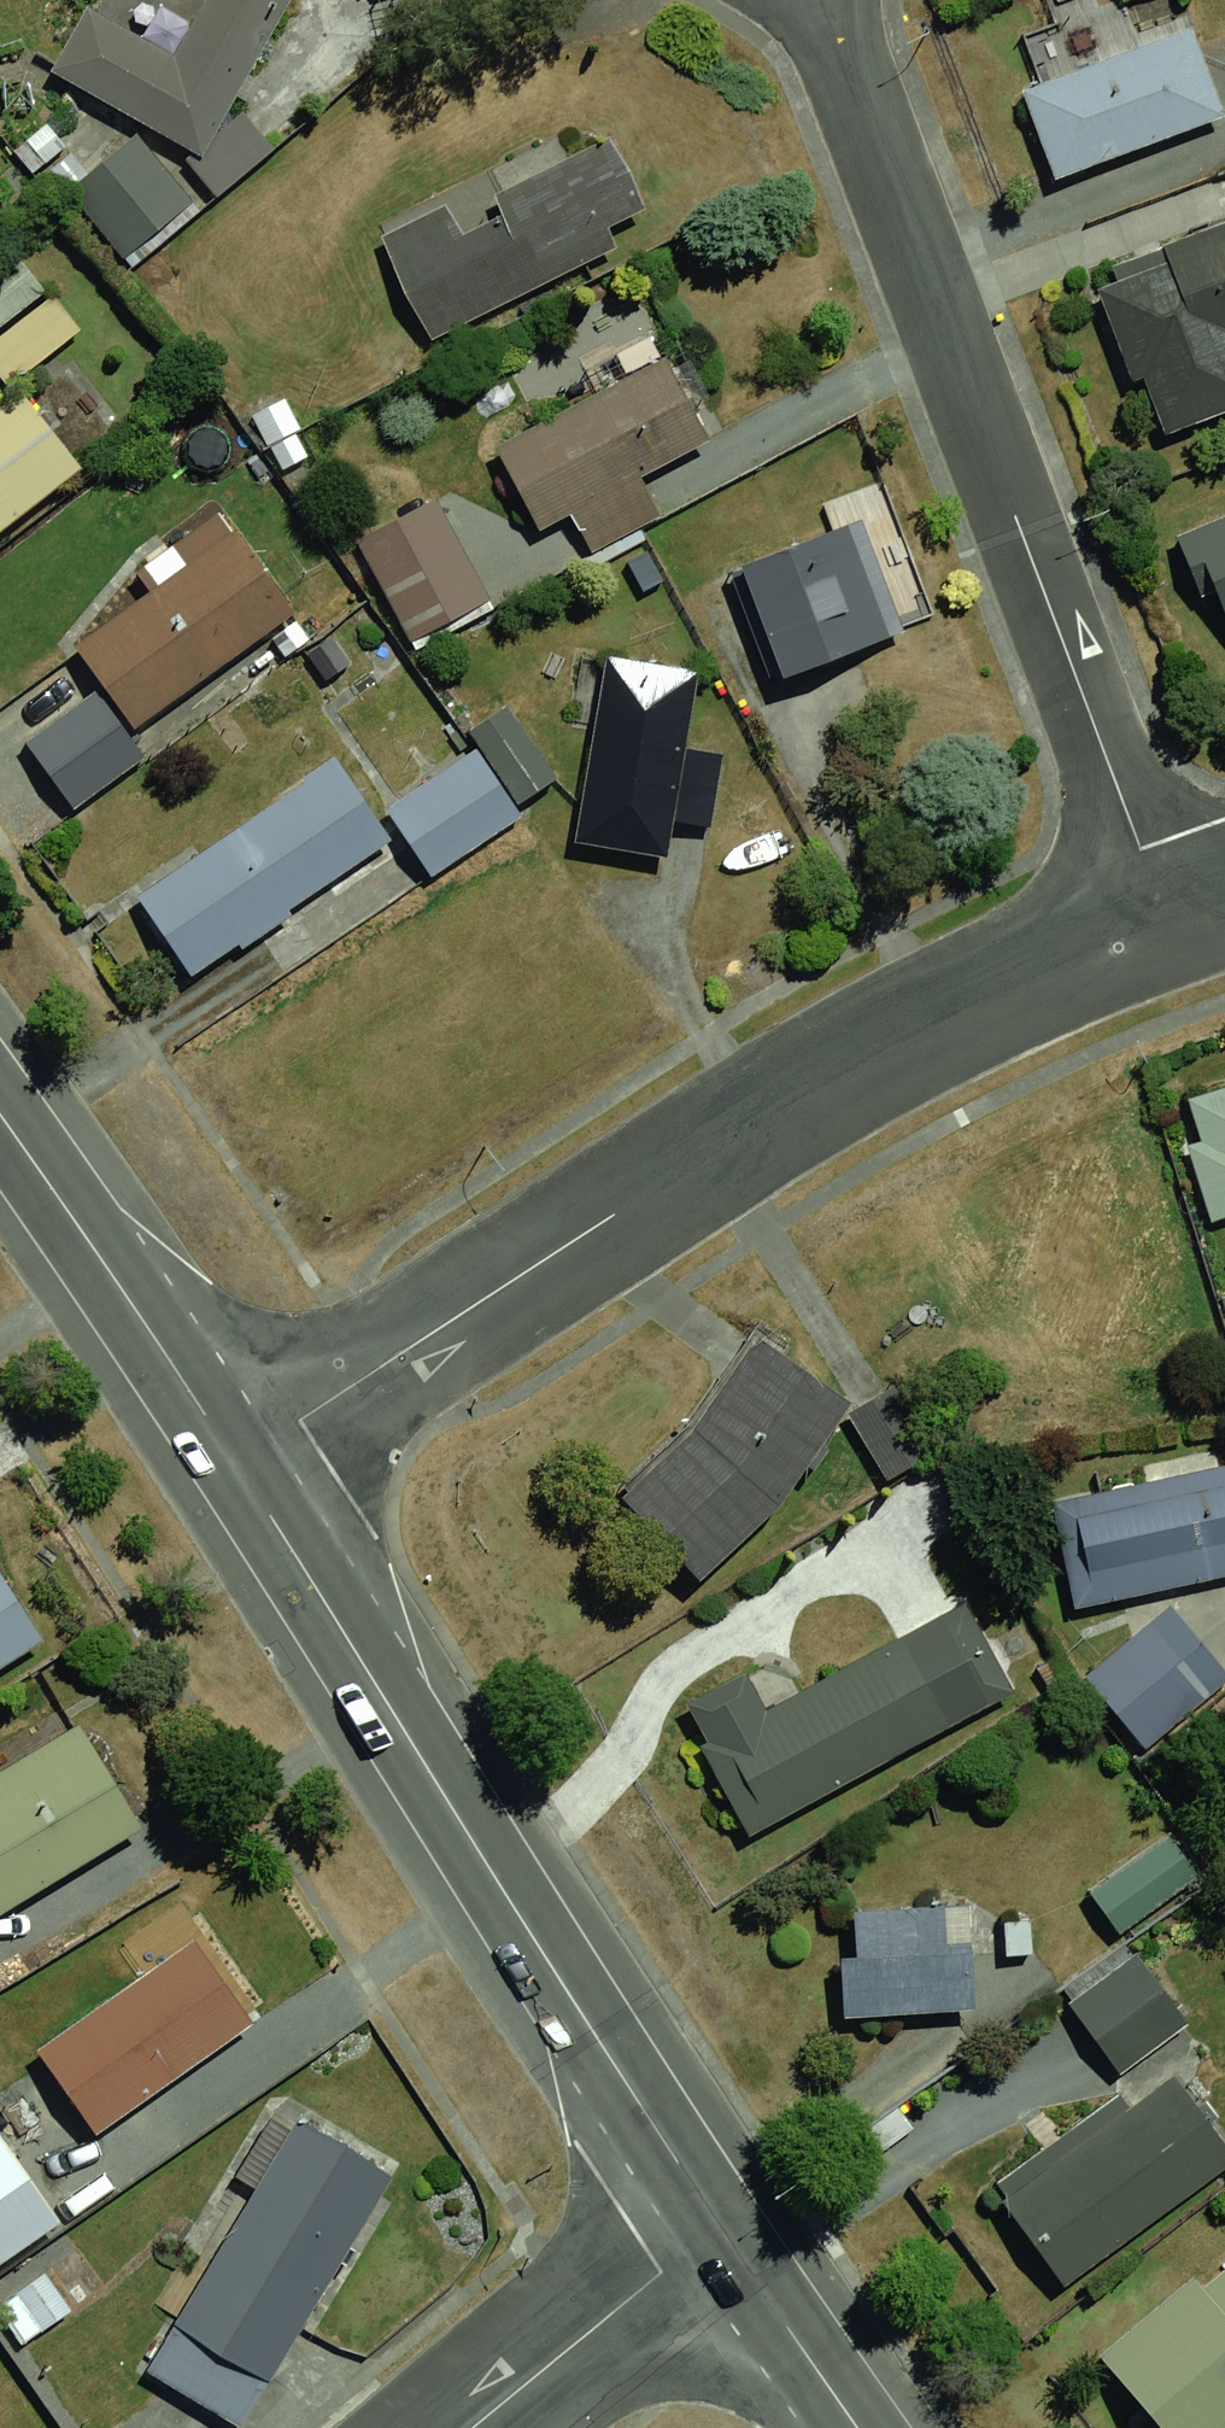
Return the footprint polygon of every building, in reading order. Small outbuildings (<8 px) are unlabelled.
[(51,72),(203,157),(292,0),(209,0),(177,57),(87,8),(51,72)] [(1161,16),(994,77),(1026,166),(1194,105),(1161,16)] [(445,206),(380,239),(431,341),(616,247),(610,229),(650,210),(612,132),(490,191),(502,215),(464,234),(445,206)] [(137,134),(67,191),(124,259),(193,202),(137,134)] [(1065,275),(1118,429),(1224,392),(1224,345),(1218,326),(1224,324),(1224,220),(1065,275)] [(0,268),(0,377),(15,396),(85,339),(17,255),(0,268)] [(680,357),(501,440),(543,531),(578,515),(590,540),(661,508),(642,468),(715,434),(680,357)] [(0,429),(0,566),(105,489),(39,401),(0,429)] [(438,503),(343,550),(394,652),(489,605),(438,503)] [(1153,535),(1187,625),(1220,612),(1224,626),(1224,508),(1153,535)] [(838,518),(724,565),(771,679),(886,632),(838,518)] [(254,534),(90,648),(164,754),(327,640),(254,534)] [(704,653),(616,640),(586,833),(673,847),(704,653)] [(484,747),(394,798),(442,882),(532,832),(484,747)] [(346,765),(137,911),(190,987),(399,841),(372,801),(346,765)] [(1148,1098),(1182,1218),(1224,1207),(1224,1077),(1148,1098)] [(743,1310),(604,1494),(709,1572),(847,1388),(743,1310)] [(1213,1330),(1224,1371),(1224,1327),(1213,1330)] [(918,1395),(854,1431),(888,1490),(951,1454),(918,1395)] [(1025,1493),(1037,1579),(1224,1553),(1224,1465),(1025,1493)] [(918,1601),(657,1728),(713,1843),(975,1717),(918,1601)] [(1123,1607),(1053,1667),(1110,1733),(1180,1673),(1123,1607)] [(13,1646),(0,1624),(0,1654),(13,1646)] [(0,1766),(0,1901),(153,1823),(97,1715),(0,1766)] [(1138,1824),(1063,1879),(1085,1910),(1161,1855),(1138,1824)] [(960,1897),(812,1905),(817,2014),(965,2006),(960,1897)] [(199,1940),(35,2055),(91,2135),(255,2019),(199,1940)] [(1110,1952),(1043,2002),(1080,2051),(1146,2002),(1110,1952)] [(1158,2058),(967,2175),(1028,2273),(1219,2156),(1158,2058)] [(127,2378),(218,2427),(255,2427),(392,2180),(272,2114),(127,2378)] [(34,2213),(0,2165),(0,2237),(34,2213)] [(1060,2375),(1104,2427),(1224,2427),(1224,2238),(1060,2375)]
